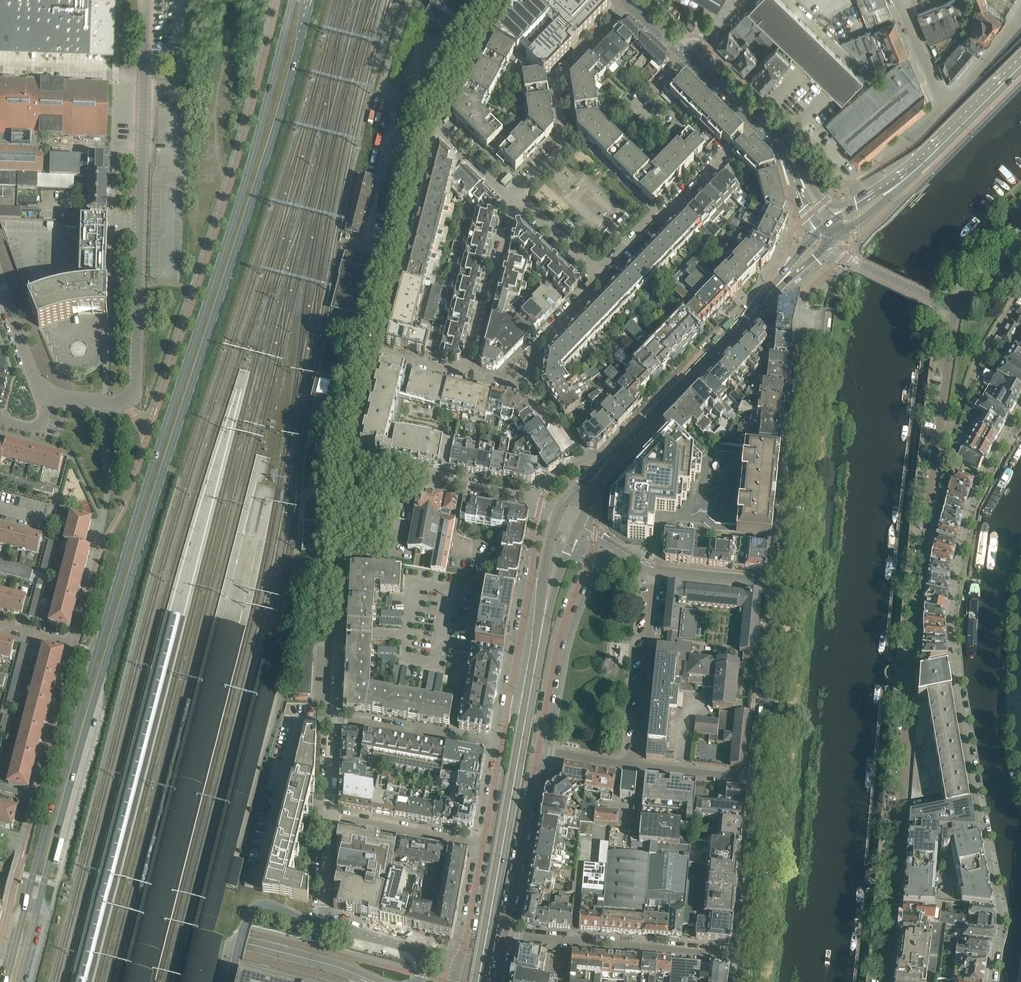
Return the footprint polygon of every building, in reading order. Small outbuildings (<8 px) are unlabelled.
[(114,50),(116,0),(0,0),(0,46),(114,50)] [(494,39),(495,39),(515,51),(517,52),(518,51),(523,46),(549,20),(555,25),(575,4),(570,0),(516,0),(494,39)] [(610,3),(607,0),(570,0),(575,4),(595,23),(610,7),(610,3)] [(780,0),(759,0),(747,12),(762,27),(778,42),(792,56),(841,102),(862,80),(780,0)] [(891,15),(885,0),(857,0),(867,25),(891,15)] [(938,6),(917,15),(929,43),(934,40),(946,35),(952,33),(958,26),(958,25),(959,25),(962,21),(963,19),(959,8),(956,0),(953,1),(938,6)] [(994,28),(996,29),(1004,18),(987,5),(985,0),(970,0),(976,13),(994,28)] [(540,73),(544,77),(595,23),(575,4),(555,25),(553,27),(555,29),(531,54),(523,46),(518,51),(529,63),(540,73)] [(745,45),(747,43),(753,36),(762,27),(747,12),(730,30),(738,38),(745,45)] [(984,43),(985,43),(996,29),(994,28),(976,13),(968,23),(965,23),(967,30),(969,31),(984,43)] [(908,54),(894,21),(891,15),(867,25),(870,31),(884,64),(902,57),(908,54)] [(684,23),(684,24),(690,29),(695,24),(689,18),(684,23)] [(637,47),(646,37),(629,21),(625,21),(618,29),(634,45),(637,47)] [(958,26),(952,33),(961,40),(977,52),(978,52),(980,49),(984,43),(969,31),(967,30),(965,23),(963,24),(965,29),(968,31),(967,32),(959,25),(958,25),(958,26)] [(753,36),(769,51),(778,42),(762,27),(753,36)] [(629,51),(630,50),(634,45),(618,29),(612,35),(629,51)] [(842,43),(865,66),(871,72),(875,67),(884,64),(870,31),(842,43)] [(729,32),(717,45),(732,59),(745,45),(738,38),(738,41),(729,32)] [(612,35),(604,43),(626,65),(628,63),(630,65),(638,57),(630,50),(629,51),(612,35)] [(638,57),(630,65),(648,83),(661,70),(668,63),(668,61),(668,59),(661,52),(646,37),(637,47),(634,45),(630,50),(638,57)] [(515,51),(495,39),(481,65),(501,76),(510,61),(515,51)] [(764,63),(751,77),(762,89),(792,56),(778,42),(769,51),(761,60),(764,63)] [(604,43),(590,58),(612,79),(626,65),(604,43)] [(745,45),(732,59),(743,70),(756,56),(745,45)] [(515,51),(510,61),(515,64),(518,61),(528,73),(528,75),(540,73),(529,63),(518,51),(517,52),(515,51)] [(902,57),(894,63),(921,95),(924,93),(919,81),(908,54),(902,57)] [(587,61),(570,78),(580,88),(594,86),(598,82),(603,86),(607,81),(615,89),(610,93),(618,101),(625,93),(612,79),(590,58),(587,61)] [(921,95),(894,63),(832,116),(826,122),(847,147),(852,153),(921,95)] [(501,76),(481,65),(467,90),(487,101),(501,76)] [(522,76),(526,105),(549,102),(546,79),(544,77),(540,73),(528,75),(522,76)] [(689,111),(705,94),(685,76),(680,81),(676,77),(664,89),(669,95),(670,93),(689,111)] [(599,119),(594,86),(580,88),(570,78),(578,130),(587,121),(599,119)] [(38,175),(43,176),(44,156),(44,149),(43,149),(43,136),(107,138),(109,84),(16,80),(3,80),(0,80),(0,174),(38,175)] [(487,101),(467,90),(453,115),(481,111),(487,101)] [(852,153),(850,155),(858,165),(876,150),(894,135),(912,119),(929,104),(924,92),(924,93),(921,95),(852,153)] [(689,111),(708,129),(724,113),(705,94),(689,111)] [(553,130),(549,102),(526,105),(529,122),(553,130)] [(613,113),(621,121),(624,118),(616,110),(613,113)] [(507,140),(501,134),(503,132),(481,111),(453,115),(487,149),(487,148),(493,154),(507,140)] [(738,137),(743,132),(724,113),(708,129),(720,141),(723,138),(730,145),(738,137)] [(578,130),(584,136),(595,147),(611,131),(599,119),(587,121),(578,130)] [(529,122),(515,137),(532,153),(553,130),(529,122)] [(662,142),(675,129),(677,127),(673,123),(658,139),(662,142)] [(639,139),(642,137),(630,125),(627,128),(639,139)] [(652,202),(705,148),(684,128),(676,136),(681,140),(652,170),(652,202)] [(611,131),(595,147),(598,150),(604,156),(652,202),(652,170),(614,133),(611,131)] [(496,157),(503,163),(506,160),(515,170),(532,153),(515,137),(496,157)] [(737,137),(730,145),(735,150),(732,153),(736,157),(756,176),(772,159),(752,140),(747,146),(742,142),(737,137)] [(409,143),(402,169),(403,169),(403,170),(408,171),(409,166),(410,163),(413,153),(414,150),(415,144),(412,144),(409,143)] [(441,146),(436,147),(433,162),(450,166),(451,161),(449,161),(449,159),(452,156),(441,146)] [(51,156),(50,176),(87,177),(89,177),(90,157),(51,156)] [(90,157),(89,177),(108,178),(110,178),(110,168),(110,158),(90,157)] [(779,188),(772,159),(756,176),(757,177),(761,193),(779,188)] [(453,167),(450,166),(433,162),(430,173),(450,178),(453,167)] [(459,178),(466,171),(457,162),(453,166),(458,171),(455,175),(459,178)] [(744,179),(729,164),(724,169),(739,184),(744,179)] [(389,184),(388,186),(397,188),(397,186),(401,171),(401,170),(403,170),(403,169),(402,169),(400,168),(393,167),(389,183),(389,184)] [(474,178),(466,171),(459,178),(454,183),(459,188),(457,190),(460,193),(474,178)] [(722,171),(714,179),(730,195),(731,196),(737,202),(739,199),(745,193),(722,171)] [(450,178),(430,173),(427,183),(448,189),(450,178)] [(0,174),(0,218),(21,219),(22,208),(17,207),(18,189),(38,190),(38,189),(38,175),(0,174)] [(352,206),(345,231),(354,233),(357,234),(360,235),(364,218),(365,218),(373,186),(372,186),(373,180),(370,179),(367,178),(359,176),(352,206)] [(465,194),(470,198),(482,186),(474,178),(460,193),(463,196),(465,194)] [(714,179),(706,187),(724,204),(731,196),(714,179)] [(448,189),(427,183),(424,194),(445,200),(448,189)] [(86,191),(86,194),(89,194),(107,194),(107,185),(86,184),(86,191)] [(393,204),(399,205),(401,198),(402,195),(404,188),(397,186),(397,188),(393,204)] [(480,204),(490,194),(482,186),(470,198),(468,200),(473,205),(476,202),(479,205),(480,204)] [(706,187),(699,195),(719,215),(723,211),(727,215),(728,214),(732,218),(735,214),(731,210),(730,211),(724,204),(706,187)] [(765,209),(763,210),(787,221),(788,220),(779,188),(761,193),(765,209)] [(86,194),(86,203),(89,203),(106,203),(107,194),(89,194),(86,194)] [(447,200),(445,200),(424,194),(421,206),(448,213),(449,211),(444,209),(447,200)] [(488,205),(489,206),(496,199),(490,194),(480,204),(484,208),(488,205)] [(692,202),(709,219),(712,222),(719,215),(699,195),(692,202)] [(490,211),(498,214),(500,206),(499,202),(496,199),(489,206),(491,208),(490,211)] [(692,202),(684,210),(702,227),(704,229),(713,237),(720,230),(714,224),(710,228),(705,223),(709,219),(692,202)] [(86,204),(85,212),(106,213),(106,211),(107,211),(109,209),(109,206),(107,203),(106,203),(89,203),(86,203),(86,204)] [(762,217),(759,222),(782,233),(787,221),(763,210),(747,203),(745,205),(742,207),(742,208),(762,217)] [(448,213),(421,206),(418,218),(440,224),(443,214),(448,216),(448,213)] [(461,214),(461,216),(495,225),(498,214),(490,211),(477,208),(476,213),(476,212),(475,217),(471,216),(461,214)] [(702,227),(684,210),(676,218),(693,235),(702,227)] [(760,231),(757,237),(776,246),(782,233),(759,222),(741,214),(737,212),(735,214),(732,218),(727,223),(737,227),(740,221),(760,231)] [(472,231),(492,236),(495,225),(461,216),(460,218),(470,220),(470,221),(473,221),(472,226),(473,226),(472,231)] [(440,224),(418,218),(415,230),(442,237),(443,234),(438,233),(440,224)] [(685,244),(693,235),(676,218),(668,227),(685,244)] [(383,239),(381,248),(384,248),(386,249),(386,248),(388,249),(389,244),(390,241),(393,230),(394,227),(395,222),(390,221),(388,220),(383,239)] [(69,290),(55,293),(42,297),(29,302),(39,327),(44,325),(48,323),(54,321),(57,320),(62,319),(64,318),(69,317),(74,316),(80,315),(86,315),(92,314),(99,314),(103,314),(108,314),(109,287),(106,287),(108,222),(81,221),(79,289),(69,292),(69,290)] [(522,239),(523,241),(531,233),(520,222),(516,224),(511,241),(518,243),(519,242),(520,239),(522,239)] [(685,244),(668,227),(660,235),(677,252),(685,244)] [(442,237),(415,230),(412,242),(434,247),(437,238),(442,239),(442,237)] [(455,236),(455,238),(489,247),(492,236),(472,231),(471,235),(470,235),(469,239),(465,238),(465,239),(455,236)] [(525,256),(539,241),(531,233),(523,241),(519,245),(523,248),(519,251),(525,256)] [(770,259),(776,246),(757,237),(749,233),(746,240),(740,237),(738,241),(731,238),(730,240),(746,247),(770,259)] [(669,260),(677,252),(660,235),(652,244),(669,260)] [(466,253),(486,259),(489,247),(455,238),(454,240),(464,243),(467,244),(466,249),(467,249),(466,253)] [(547,249),(539,241),(525,256),(530,261),(533,258),(536,261),(547,249)] [(434,247),(412,242),(409,254),(436,261),(437,258),(432,257),(434,247)] [(669,260),(652,244),(644,252),(661,269),(669,260)] [(760,267),(761,269),(769,260),(770,259),(746,247),(721,273),(716,269),(714,272),(712,273),(704,266),(697,257),(693,261),(691,260),(698,267),(709,278),(712,281),(730,298),(760,267)] [(509,250),(507,258),(513,260),(519,261),(520,259),(516,258),(518,248),(517,248),(515,249),(514,252),(509,250)] [(536,267),(541,272),(555,257),(547,249),(536,261),(539,264),(536,267)] [(340,275),(331,308),(332,309),(338,310),(364,317),(367,318),(380,272),(379,272),(382,261),(360,255),(353,253),(345,251),(342,262),(340,268),(338,275),(340,275)] [(653,277),(661,269),(644,252),(636,260),(653,277)] [(449,259),(449,261),(483,270),(486,259),(466,253),(465,258),(464,257),(463,262),(459,261),(449,259)] [(436,261),(409,254),(406,265),(428,271),(431,262),(436,263),(436,261)] [(550,274),(553,277),(564,266),(555,257),(541,272),(547,277),(550,274)] [(507,258),(504,270),(524,275),(526,268),(530,269),(531,269),(533,265),(532,265),(523,262),(519,261),(513,260),(507,258)] [(653,277),(636,260),(628,269),(645,285),(653,277)] [(682,270),(688,276),(721,307),(724,304),(727,304),(730,301),(730,298),(712,281),(707,285),(705,282),(694,272),(698,267),(691,260),(688,263),(682,270)] [(460,276),(480,281),(483,270),(449,261),(448,263),(458,265),(458,266),(462,267),(460,271),(461,272),(460,276)] [(428,271),(406,265),(403,278),(425,283),(430,285),(431,282),(426,281),(428,271)] [(558,289),(572,274),(564,266),(553,277),(556,281),(553,284),(558,289)] [(637,294),(645,285),(628,269),(619,277),(637,294)] [(501,281),(526,288),(526,285),(522,284),(523,280),(523,279),(524,275),(504,270),(501,281)] [(566,291),(570,294),(579,284),(579,280),(572,274),(558,289),(563,294),(566,291)] [(444,282),(443,284),(477,293),(480,281),(460,276),(459,280),(458,280),(457,285),(453,284),(444,282)] [(538,276),(535,281),(533,286),(537,289),(542,280),(538,276)] [(688,276),(682,281),(688,287),(697,296),(698,297),(700,295),(701,296),(695,303),(711,318),(713,318),(716,315),(716,313),(721,307),(688,276)] [(637,294),(619,277),(611,286),(628,302),(637,294)] [(425,283),(403,278),(390,328),(399,330),(407,332),(412,333),(425,283)] [(683,291),(688,287),(682,281),(681,280),(676,285),(683,291)] [(525,290),(526,288),(501,281),(498,292),(515,297),(518,297),(519,293),(520,293),(521,289),(525,290)] [(437,306),(438,304),(442,286),(433,284),(424,319),(433,321),(437,308),(437,306)] [(454,299),(474,304),(477,293),(443,284),(442,286),(452,288),(452,289),(456,290),(455,294),(454,299)] [(690,306),(691,308),(685,314),(701,328),(711,318),(695,303),(683,291),(676,285),(671,291),(687,306),(689,308),(690,306)] [(621,311),(628,302),(611,286),(603,294),(621,311)] [(787,309),(759,325),(767,333),(770,336),(771,337),(771,332),(776,333),(784,334),(791,334),(792,334),(802,335),(801,341),(821,343),(821,337),(823,338),(826,308),(824,308),(826,287),(795,305),(793,306),(787,309)] [(539,294),(540,294),(539,295),(554,310),(562,302),(547,289),(544,292),(543,290),(539,294)] [(554,310),(539,295),(540,294),(539,294),(536,290),(532,294),(535,297),(532,301),(534,303),(531,305),(545,319),(554,310)] [(498,292),(492,315),(504,318),(505,317),(509,312),(514,302),(515,297),(498,292)] [(621,311),(603,294),(595,302),(612,319),(621,311)] [(640,313),(648,305),(639,296),(632,306),(640,313)] [(509,312),(505,317),(507,319),(515,311),(515,312),(520,307),(521,308),(527,302),(525,300),(518,297),(515,297),(514,302),(509,312)] [(656,298),(652,302),(658,307),(661,303),(656,298)] [(438,304),(437,306),(472,315),(474,304),(454,299),(453,303),(452,303),(451,307),(447,306),(447,307),(438,304)] [(527,302),(521,308),(520,309),(523,312),(519,316),(523,319),(525,318),(536,329),(545,319),(531,305),(527,302)] [(604,328),(612,319),(595,302),(587,311),(604,328)] [(655,311),(658,307),(652,302),(649,305),(655,311)] [(472,315),(437,306),(437,308),(446,311),(450,312),(449,317),(448,321),(469,326),(472,315)] [(515,311),(507,319),(527,338),(536,329),(525,318),(523,319),(519,316),(523,312),(520,309),(521,308),(520,307),(515,312),(515,311)] [(596,336),(604,328),(587,311),(579,319),(596,336)] [(680,318),(675,324),(690,339),(693,339),(697,335),(696,333),(701,328),(685,314),(683,311),(679,316),(680,318)] [(492,315),(480,363),(482,367),(493,370),(497,369),(527,338),(507,319),(505,317),(504,318),(492,315)] [(588,344),(596,336),(579,319),(571,328),(588,344)] [(1011,320),(1000,339),(1006,343),(1010,345),(1020,326),(1017,324),(1011,320)] [(432,327),(431,329),(466,338),(469,326),(448,321),(447,326),(446,325),(445,330),(442,329),(441,329),(432,327)] [(666,365),(670,360),(653,343),(631,322),(625,329),(641,344),(642,343),(647,348),(643,353),(660,370),(663,370),(666,367),(666,365)] [(670,328),(665,334),(680,349),(683,349),(687,346),(686,343),(690,339),(675,324),(673,322),(668,327),(670,328)] [(763,343),(768,348),(769,345),(765,341),(770,336),(759,325),(747,338),(758,349),(763,343)] [(390,328),(386,342),(395,345),(404,347),(412,349),(421,351),(425,352),(428,341),(431,332),(427,331),(421,329),(419,336),(416,335),(412,333),(407,332),(399,330),(390,328)] [(580,353),(588,344),(571,328),(563,336),(580,353)] [(443,340),(442,345),(463,350),(466,338),(431,329),(431,331),(440,333),(440,334),(444,335),(443,340)] [(655,334),(649,340),(653,343),(670,360),(673,360),(676,356),(676,354),(680,349),(665,334),(663,332),(661,330),(657,335),(655,334)] [(572,361),(580,353),(563,336),(555,344),(572,361)] [(996,336),(994,341),(1003,347),(1006,343),(1000,339),(996,336)] [(626,338),(622,342),(628,348),(632,343),(626,338)] [(762,353),(758,349),(747,338),(737,348),(756,366),(759,362),(753,356),(758,352),(761,355),(762,353)] [(775,346),(769,345),(768,348),(769,348),(768,356),(789,358),(791,340),(791,339),(776,338),(775,346)] [(612,343),(616,347),(620,343),(616,339),(612,343)] [(565,368),(572,361),(555,344),(546,353),(561,367),(565,368)] [(457,360),(460,359),(463,350),(442,345),(441,349),(440,349),(440,352),(435,351),(434,355),(457,360)] [(758,368),(756,366),(737,348),(727,358),(744,374),(745,372),(743,370),(747,365),(754,372),(758,368)] [(1019,358),(1020,355),(1020,352),(1019,351),(1014,348),(998,376),(1020,390),(1020,359),(1019,358)] [(640,360),(635,365),(650,380),(653,381),(656,377),(656,375),(660,370),(643,353),(641,351),(636,356),(638,358),(640,360)] [(646,385),(650,380),(635,365),(621,352),(614,358),(621,364),(622,363),(627,368),(629,366),(631,368),(629,370),(631,371),(626,377),(627,379),(640,391),(640,390),(641,390),(642,390),(643,390),(644,389),(644,388),(645,388),(645,387),(646,386),(646,385)] [(559,367),(561,367),(546,353),(541,382),(559,369),(559,367)] [(768,369),(788,371),(789,358),(768,356),(765,355),(764,357),(769,357),(768,369)] [(727,358),(717,369),(742,393),(746,389),(742,385),(735,378),(739,373),(742,376),(744,374),(727,358)] [(391,450),(386,449),(384,448),(404,367),(384,362),(380,366),(360,442),(369,445),(367,453),(386,458),(386,455),(389,456),(391,450)] [(982,362),(979,366),(985,370),(989,372),(992,368),(982,362)] [(549,393),(557,405),(590,382),(597,377),(602,374),(596,368),(567,389),(563,383),(549,393)] [(559,369),(541,382),(549,393),(563,383),(569,379),(567,377),(562,370),(559,369)] [(611,369),(604,376),(606,378),(637,408),(643,403),(636,396),(640,391),(627,379),(621,373),(618,376),(611,369)] [(742,393),(717,369),(707,379),(724,395),(726,393),(723,390),(727,386),(733,391),(728,396),(738,405),(745,398),(741,394),(742,393)] [(786,386),(788,371),(768,369),(767,381),(764,381),(764,383),(786,386)] [(998,376),(989,372),(985,370),(982,376),(987,378),(994,382),(998,385),(996,389),(998,390),(997,391),(1016,403),(1020,394),(1020,390),(998,376)] [(5,392),(8,380),(5,379),(6,375),(5,372),(5,371),(0,373),(0,391),(5,392)] [(440,379),(417,373),(413,372),(406,398),(433,405),(440,379)] [(602,374),(597,377),(602,382),(606,386),(605,387),(611,393),(606,398),(628,418),(637,408),(606,378),(604,376),(602,374)] [(1016,403),(997,391),(998,390),(996,389),(998,385),(994,382),(987,378),(983,384),(989,388),(983,399),(1010,414),(1016,403)] [(311,423),(314,424),(315,424),(321,426),(322,426),(326,427),(326,426),(331,405),(331,404),(332,399),(334,400),(336,392),(334,391),(337,382),(335,382),(322,379),(317,401),(312,422),(311,423)] [(444,380),(440,379),(433,405),(440,407),(440,410),(441,410),(441,407),(448,382),(447,382),(446,386),(442,385),(444,380)] [(726,397),(724,395),(707,379),(698,388),(726,415),(731,411),(721,402),(726,397)] [(441,407),(459,412),(466,387),(461,385),(462,383),(457,381),(456,384),(448,382),(441,407)] [(590,382),(557,405),(565,416),(577,408),(580,406),(576,400),(578,399),(578,400),(596,387),(590,382)] [(745,397),(761,398),(785,401),(786,386),(764,383),(763,383),(762,391),(760,390),(759,391),(749,390),(745,397)] [(484,427),(487,415),(490,405),(483,403),(487,389),(478,387),(477,390),(466,387),(459,412),(471,415),(470,419),(481,422),(480,427),(484,427)] [(730,418),(726,415),(698,388),(690,397),(708,415),(713,410),(720,417),(723,414),(728,420),(730,418)] [(483,403),(490,405),(493,391),(487,389),(483,403)] [(487,415),(484,427),(489,428),(492,417),(493,414),(493,413),(502,415),(507,394),(493,391),(490,405),(487,415)] [(598,409),(618,428),(628,418),(606,398),(600,392),(589,400),(598,409)] [(501,419),(512,421),(518,397),(507,394),(502,415),(501,419)] [(518,397),(512,421),(513,423),(529,412),(519,397),(518,397)] [(681,406),(713,436),(716,439),(723,439),(726,432),(721,427),(714,434),(708,429),(711,426),(704,419),(708,415),(690,397),(681,406)] [(738,411),(757,413),(783,416),(785,401),(761,398),(761,406),(758,405),(758,406),(742,404),(738,411)] [(976,410),(984,414),(1003,426),(1010,414),(983,399),(976,410)] [(681,406),(672,415),(691,433),(695,429),(702,435),(705,432),(711,438),(713,436),(681,406)] [(591,421),(608,438),(618,428),(598,409),(592,415),(595,417),(591,421)] [(523,429),(525,432),(537,424),(529,412),(513,423),(519,431),(523,429)] [(756,420),(745,419),(744,425),(782,429),(783,416),(757,413),(756,420)] [(984,414),(977,427),(997,437),(1003,426),(984,414)] [(663,424),(670,431),(671,431),(699,459),(704,454),(693,443),(692,443),(687,437),(691,433),(672,415),(663,424)] [(587,448),(597,450),(608,438),(591,421),(586,417),(582,420),(586,423),(588,423),(590,425),(586,430),(584,428),(578,434),(587,448)] [(522,451),(531,445),(545,435),(537,424),(525,432),(528,437),(518,445),(522,451)] [(736,441),(780,445),(780,446),(782,429),(744,425),(738,425),(736,441)] [(972,437),(971,438),(990,449),(997,437),(977,427),(972,437)] [(480,446),(475,473),(489,475),(493,457),(494,449),(497,431),(490,429),(488,442),(487,448),(480,446)] [(392,450),(391,450),(389,456),(391,456),(391,458),(450,468),(455,439),(453,439),(452,441),(396,431),(392,450)] [(504,434),(510,443),(514,440),(508,431),(504,434)] [(611,497),(608,521),(614,521),(613,528),(621,529),(621,533),(628,534),(627,537),(630,538),(645,539),(647,539),(647,537),(650,538),(653,538),(653,535),(655,518),(656,511),(676,513),(676,510),(676,505),(681,506),(682,499),(686,500),(687,490),(690,490),(691,481),(695,481),(696,472),(701,472),(702,461),(699,459),(671,431),(669,433),(613,490),(616,492),(611,497)] [(531,445),(526,448),(531,455),(536,452),(540,457),(554,448),(545,435),(531,445)] [(455,439),(450,468),(463,471),(469,438),(466,438),(466,441),(455,439)] [(469,438),(463,471),(475,473),(480,446),(481,444),(470,442),(471,439),(469,438)] [(971,438),(965,450),(984,461),(990,449),(971,438)] [(5,446),(2,457),(2,458),(16,461),(21,444),(6,440),(5,446)] [(1011,458),(1010,462),(1014,464),(1016,461),(1020,453),(1020,441),(1011,458)] [(493,457),(489,475),(503,478),(506,460),(509,445),(508,443),(501,442),(498,457),(493,457)] [(21,444),(16,461),(30,465),(35,448),(21,444)] [(506,460),(503,478),(517,480),(521,457),(521,455),(522,451),(518,445),(515,446),(515,449),(513,459),(515,460),(514,461),(506,460)] [(740,488),(740,489),(776,492),(777,477),(778,464),(780,449),(745,445),(743,459),(742,462),(741,475),(742,475),(741,488),(740,488)] [(35,448),(30,465),(44,468),(48,451),(35,448)] [(537,465),(535,477),(538,478),(540,477),(541,473),(548,475),(561,466),(562,460),(554,448),(540,457),(542,459),(539,461),(540,462),(539,462),(538,465),(537,465)] [(978,471),(984,461),(965,450),(963,450),(958,460),(978,471)] [(48,451),(44,468),(58,472),(63,455),(48,451)] [(521,457),(517,480),(531,483),(534,481),(535,477),(537,465),(533,464),(533,463),(534,458),(524,456),(521,455),(521,457)] [(1008,467),(1006,468),(1002,473),(984,505),(983,511),(984,515),(988,515),(994,510),(1011,477),(1012,472),(1012,469),(1008,467)] [(955,473),(951,481),(970,491),(973,482),(955,473)] [(1,475),(0,480),(53,494),(54,489),(1,475)] [(951,481),(948,491),(958,495),(967,500),(970,491),(951,481)] [(755,534),(770,536),(771,536),(773,520),(772,520),(774,507),(776,492),(740,489),(740,490),(739,502),(738,502),(737,515),(737,518),(738,518),(736,532),(753,534),(753,536),(755,536),(755,534)] [(948,491),(946,499),(964,508),(967,500),(948,491)] [(413,521),(408,548),(434,553),(431,570),(434,571),(440,572),(445,573),(445,572),(446,568),(449,553),(459,500),(418,493),(413,521)] [(946,499),(944,507),(953,512),(963,517),(964,508),(946,499)] [(487,506),(463,501),(460,519),(466,520),(465,522),(483,525),(487,506)] [(386,517),(398,519),(399,508),(388,506),(386,517)] [(507,527),(510,510),(487,506),(483,525),(502,529),(502,526),(507,527)] [(963,517),(953,512),(944,507),(942,516),(951,521),(960,525),(963,517)] [(321,518),(321,508),(309,508),(308,517),(321,518)] [(526,513),(510,510),(507,527),(508,530),(507,535),(524,538),(528,516),(526,513)] [(72,515),(65,542),(66,543),(71,544),(84,547),(91,520),(72,515)] [(960,525),(951,521),(942,516),(939,525),(949,529),(958,534),(960,525)] [(983,565),(991,525),(989,521),(986,518),(983,520),(981,523),(974,563),(975,566),(978,568),(981,567),(983,565)] [(302,549),(302,552),(317,553),(318,522),(304,521),(302,549)] [(0,525),(0,543),(9,546),(13,529),(0,525)] [(958,534),(949,529),(939,525),(937,534),(957,542),(958,534)] [(664,544),(663,552),(663,556),(665,560),(692,563),(693,552),(695,535),(677,533),(678,527),(667,526),(667,532),(665,532),(664,532),(662,535),(661,541),(664,544)] [(9,546),(23,549),(27,532),(13,529),(9,546)] [(42,536),(27,532),(23,549),(37,553),(42,536)] [(955,551),(957,542),(937,534),(934,543),(955,551)] [(500,558),(520,562),(524,538),(507,535),(506,540),(503,540),(500,558)] [(49,540),(40,574),(45,576),(54,541),(49,540)] [(730,547),(728,567),(745,569),(747,542),(727,540),(726,546),(730,547)] [(765,571),(768,568),(770,545),(747,542),(745,569),(765,571)] [(69,550),(64,570),(83,575),(90,548),(84,547),(71,544),(66,543),(65,548),(69,550)] [(955,551),(934,543),(932,552),(942,556),(953,559),(955,551)] [(708,565),(728,567),(730,547),(726,546),(710,544),(709,549),(707,564),(708,564),(708,565)] [(693,552),(692,563),(707,564),(709,549),(706,548),(705,553),(693,552)] [(953,559),(942,556),(932,552),(930,561),(951,568),(953,560),(953,559)] [(516,585),(520,562),(500,558),(497,576),(499,577),(498,582),(516,585)] [(33,570),(0,561),(0,572),(30,580),(33,570)] [(306,561),(305,575),(314,576),(315,562),(306,561)] [(929,570),(940,574),(950,577),(951,568),(930,561),(929,570)] [(375,591),(400,593),(401,568),(355,565),(354,571),(351,570),(350,590),(375,591)] [(446,568),(445,572),(483,579),(484,574),(446,568)] [(64,570),(57,596),(77,601),(83,575),(64,570)] [(949,585),(950,577),(940,574),(929,570),(928,579),(938,582),(949,585)] [(975,615),(979,577),(978,574),(976,573),(974,574),(972,576),(966,614),(966,621),(969,625),(973,622),(975,615)] [(39,579),(29,616),(34,617),(44,580),(39,579)] [(949,585),(938,582),(928,579),(926,588),(948,594),(949,585)] [(663,632),(668,632),(668,637),(681,638),(693,640),(696,613),(684,612),(684,610),(685,604),(738,610),(738,609),(743,610),(743,612),(740,612),(740,614),(743,615),(739,652),(743,652),(742,665),(753,666),(754,653),(755,653),(761,593),(761,592),(746,591),(745,594),(740,593),(686,587),(686,588),(682,587),(682,584),(668,583),(668,586),(667,591),(667,596),(666,601),(666,606),(665,612),(665,617),(664,621),(664,626),(663,631),(663,632)] [(475,644),(504,649),(514,591),(508,590),(508,588),(504,588),(504,585),(500,585),(499,589),(485,586),(475,644)] [(926,588),(924,598),(928,599),(947,603),(948,594),(926,588)] [(7,610),(12,593),(0,590),(0,608),(7,610)] [(347,643),(346,649),(349,649),(349,654),(346,654),(346,661),(350,661),(349,670),(345,670),(344,686),(369,687),(371,657),(374,657),(374,651),(371,651),(372,631),(373,621),(376,621),(376,615),(373,615),(375,591),(350,590),(349,597),(353,597),(353,607),(349,606),(348,614),(351,614),(351,619),(348,619),(347,629),(347,637),(351,637),(351,643),(347,643)] [(26,597),(12,593),(7,610),(22,614),(26,597)] [(57,596),(50,623),(70,628),(77,601),(57,596)] [(947,604),(947,603),(928,599),(926,606),(935,610),(944,614),(947,604)] [(944,614),(935,610),(926,606),(924,606),(923,616),(933,619),(934,620),(945,623),(944,614)] [(945,623),(934,620),(933,619),(923,616),(923,626),(933,629),(934,629),(945,632),(945,623)] [(946,641),(945,632),(934,629),(933,629),(923,626),(923,637),(933,639),(946,641)] [(0,638),(0,655),(10,658),(15,641),(0,637),(0,638)] [(923,637),(923,647),(947,649),(946,641),(933,639),(923,637)] [(653,690),(651,709),(651,710),(647,749),(646,759),(675,761),(675,752),(665,751),(669,712),(676,713),(677,708),(678,691),(684,692),(693,693),(694,686),(715,689),(713,708),(734,710),(734,709),(738,663),(736,663),(722,661),(690,658),(691,645),(686,645),(681,644),(667,642),(667,647),(657,646),(653,689),(653,690)] [(22,643),(6,704),(11,706),(27,644),(22,643)] [(308,695),(310,659),(312,660),(313,647),(300,646),(288,694),(297,695),(308,695)] [(64,652),(44,647),(37,673),(57,678),(64,652)] [(947,650),(947,649),(923,647),(922,658),(947,659),(947,650)] [(473,650),(459,729),(486,733),(490,730),(493,713),(492,713),(498,677),(499,677),(503,656),(473,650)] [(723,651),(722,661),(736,663),(737,653),(723,651)] [(396,685),(399,668),(399,667),(394,666),(390,684),(396,685)] [(405,687),(407,677),(408,668),(402,667),(399,686),(405,687)] [(917,700),(911,799),(942,793),(943,795),(943,800),(944,805),(945,809),(966,805),(965,801),(965,796),(964,791),(963,790),(950,709),(947,695),(951,694),(946,669),(945,669),(945,667),(936,668),(937,671),(932,672),(924,673),(923,673),(919,674),(919,675),(918,693),(918,699),(917,699),(917,700)] [(431,692),(435,674),(435,673),(429,672),(426,691),(431,692)] [(37,673),(31,700),(50,705),(57,678),(37,673)] [(438,675),(434,692),(436,692),(440,693),(442,683),(447,684),(447,683),(448,676),(443,675),(438,674),(438,675)] [(369,687),(344,686),(343,705),(347,705),(347,710),(365,711),(377,714),(381,689),(369,687)] [(394,691),(381,689),(377,714),(409,719),(414,695),(399,692),(400,690),(394,689),(394,691)] [(308,695),(297,695),(296,701),(308,704),(308,695)] [(429,698),(414,695),(409,719),(448,726),(453,702),(435,699),(435,696),(429,695),(429,698)] [(31,700),(24,726),(43,731),(50,705),(31,700)] [(733,744),(731,767),(746,768),(751,715),(719,712),(719,721),(695,718),(694,734),(709,735),(708,742),(716,743),(725,744),(733,744)] [(9,715),(4,714),(0,728),(0,749),(9,715)] [(24,726),(17,753),(36,758),(43,731),(24,726)] [(263,894),(284,896),(286,896),(308,902),(309,883),(289,878),(307,805),(313,807),(313,802),(313,798),(313,797),(310,796),(314,778),(317,728),(305,728),(269,868),(250,863),(245,886),(263,891),(263,894)] [(342,730),(341,743),(342,743),(341,761),(352,761),(352,747),(358,747),(359,731),(349,730),(348,729),(345,729),(343,730),(342,730)] [(371,764),(372,760),(377,734),(365,732),(359,762),(371,764)] [(377,734),(372,760),(395,764),(400,738),(377,734)] [(400,738),(395,764),(418,768),(423,742),(400,738)] [(446,746),(423,742),(418,768),(441,772),(442,765),(443,763),(444,757),(446,746)] [(444,757),(483,764),(485,756),(482,753),(446,746),(444,757)] [(28,789),(36,758),(17,753),(9,784),(28,789)] [(444,757),(443,763),(442,765),(456,767),(455,776),(481,781),(483,764),(444,757)] [(341,761),(340,768),(358,769),(359,762),(352,761),(341,761)] [(585,789),(588,770),(564,766),(564,767),(563,767),(562,773),(563,773),(562,778),(573,794),(578,790),(577,787),(585,789)] [(377,776),(366,776),(366,769),(358,769),(340,768),(340,779),(377,781),(377,776)] [(611,802),(616,775),(588,770),(585,789),(602,792),(601,800),(611,802)] [(383,771),(381,777),(389,779),(397,780),(398,774),(383,771)] [(440,780),(438,788),(451,790),(478,794),(481,781),(455,776),(441,774),(440,780)] [(371,811),(383,814),(389,779),(381,777),(377,776),(377,781),(375,792),(371,811)] [(635,799),(637,778),(622,776),(620,797),(635,799)] [(548,788),(546,791),(544,800),(562,804),(562,801),(563,800),(565,803),(571,798),(570,796),(573,794),(562,778),(548,788)] [(371,811),(375,792),(377,781),(340,779),(339,790),(339,805),(345,807),(351,808),(371,811)] [(401,781),(397,780),(389,779),(383,814),(395,816),(400,790),(401,781)] [(689,783),(651,779),(645,779),(643,797),(642,810),(687,814),(693,815),(694,801),(695,796),(696,783),(689,783)] [(407,818),(420,820),(426,785),(423,785),(415,783),(413,783),(412,792),(407,818)] [(703,797),(704,784),(696,783),(695,796),(703,797)] [(21,796),(22,790),(0,785),(0,790),(21,796)] [(426,785),(420,820),(432,823),(435,805),(438,788),(426,785)] [(718,786),(717,803),(732,805),(745,806),(746,789),(746,788),(745,788),(734,787),(718,786)] [(412,792),(400,790),(395,816),(407,818),(412,792)] [(463,805),(462,808),(475,810),(478,794),(451,790),(449,802),(449,803),(453,803),(463,805)] [(562,804),(544,800),(542,810),(581,817),(581,812),(567,810),(568,805),(562,804)] [(440,806),(435,805),(432,823),(443,824),(447,802),(444,801),(444,802),(441,801),(440,806)] [(694,801),(693,815),(693,817),(717,819),(743,821),(745,806),(732,805),(717,803),(694,801)] [(452,809),(453,803),(449,803),(449,802),(447,802),(443,824),(454,826),(455,817),(457,809),(452,809)] [(582,804),(581,812),(581,817),(580,822),(593,823),(621,826),(622,814),(595,811),(596,805),(582,804)] [(0,805),(0,825),(12,828),(17,809),(0,805)] [(951,831),(975,832),(970,805),(966,805),(945,809),(909,815),(908,828),(938,830),(951,831)] [(475,810),(462,808),(462,810),(457,809),(455,817),(454,826),(464,828),(469,829),(472,827),(474,820),(475,810)] [(540,821),(564,825),(580,828),(580,822),(581,817),(542,810),(540,821)] [(690,846),(693,817),(693,815),(687,814),(642,810),(639,842),(652,843),(690,846)] [(717,842),(741,844),(743,821),(717,819),(716,828),(715,827),(714,833),(718,834),(717,842)] [(538,834),(556,838),(566,839),(567,834),(557,832),(558,828),(580,831),(580,828),(564,825),(540,821),(538,834)] [(591,835),(593,823),(580,822),(580,828),(580,831),(579,834),(591,835)] [(938,839),(938,838),(938,830),(908,828),(906,860),(903,903),(933,906),(938,842),(938,839)] [(365,835),(340,830),(339,830),(337,843),(339,844),(336,861),(339,862),(338,868),(337,875),(343,876),(342,878),(337,878),(334,890),(338,890),(334,908),(361,915),(368,917),(380,920),(389,880),(391,872),(397,840),(368,835),(367,840),(364,839),(365,835)] [(941,838),(938,838),(938,839),(941,839),(940,849),(943,851),(946,851),(949,849),(948,844),(949,844),(961,902),(990,906),(990,903),(993,903),(991,893),(990,892),(991,892),(992,891),(991,890),(990,890),(990,889),(989,885),(989,884),(985,865),(984,864),(985,864),(986,863),(986,862),(985,862),(984,862),(984,861),(983,856),(979,837),(978,832),(975,832),(951,831),(951,837),(947,838),(946,834),(942,835),(941,838)] [(538,834),(537,841),(535,848),(561,853),(564,853),(565,846),(555,844),(556,838),(538,834)] [(439,880),(462,885),(467,853),(397,840),(391,872),(404,874),(417,876),(439,880)] [(738,868),(741,844),(717,842),(705,840),(704,853),(710,853),(710,858),(704,858),(704,865),(709,865),(738,868)] [(582,889),(581,899),(579,929),(601,931),(604,901),(605,891),(607,865),(608,852),(609,843),(601,842),(599,865),(584,863),(582,889)] [(650,856),(642,934),(667,936),(669,910),(674,911),(675,903),(685,904),(688,863),(690,846),(652,843),(651,856),(650,856)] [(561,853),(535,848),(533,862),(551,866),(561,867),(562,860),(560,860),(561,853)] [(650,856),(608,852),(607,865),(605,891),(604,901),(601,931),(642,934),(650,856)] [(533,862),(532,865),(530,875),(555,880),(559,880),(560,874),(550,872),(551,866),(533,862)] [(685,904),(684,912),(684,914),(691,914),(696,864),(688,863),(685,904)] [(709,865),(706,890),(736,893),(738,868),(709,865)] [(389,880),(380,920),(404,926),(409,908),(396,905),(404,874),(391,872),(390,878),(389,880)] [(555,880),(530,875),(528,891),(549,895),(550,890),(553,890),(555,880)] [(426,931),(439,880),(417,876),(409,908),(404,926),(426,931)] [(452,938),(462,885),(439,880),(426,931),(452,938)] [(706,916),(733,919),(736,893),(706,890),(704,916),(706,916)] [(549,895),(528,891),(522,923),(534,925),(536,912),(540,913),(542,899),(544,899),(544,897),(549,897),(549,895)] [(554,907),(549,906),(548,912),(547,926),(559,927),(562,891),(559,891),(558,899),(555,899),(554,907)] [(566,892),(562,891),(559,927),(572,929),(573,908),(567,908),(568,900),(565,899),(566,892)] [(917,910),(903,907),(902,917),(938,923),(940,913),(917,910)] [(968,917),(995,920),(994,910),(970,907),(968,917)] [(681,938),(684,914),(684,912),(674,911),(669,910),(667,936),(681,938)] [(536,912),(534,925),(547,926),(548,912),(544,911),(544,913),(540,913),(536,912)] [(945,913),(940,913),(938,923),(946,924),(951,925),(958,926),(970,928),(970,926),(994,932),(995,920),(968,917),(949,914),(945,913)] [(684,914),(682,927),(697,928),(696,939),(728,941),(731,939),(733,919),(706,916),(706,923),(697,922),(698,915),(691,914),(684,914)] [(902,917),(901,929),(944,936),(944,935),(946,924),(938,923),(902,917)] [(956,937),(958,938),(973,941),(974,940),(992,943),(994,932),(970,926),(970,928),(958,926),(956,937)] [(938,979),(944,936),(901,929),(899,941),(895,976),(894,976),(894,981),(935,981),(936,979),(938,979)] [(958,938),(957,949),(989,954),(992,943),(974,940),(973,941),(958,938)] [(513,972),(528,975),(532,950),(520,948),(517,951),(513,972)] [(989,954),(957,949),(956,949),(954,956),(960,957),(986,961),(989,954)] [(542,977),(547,951),(541,951),(532,950),(528,975),(542,977)] [(559,960),(572,961),(572,953),(565,952),(560,952),(559,960)] [(601,975),(603,955),(572,953),(572,961),(570,981),(601,981),(601,975)] [(601,975),(614,976),(615,956),(603,955),(601,975)] [(625,977),(626,968),(627,957),(619,957),(615,956),(614,976),(618,976),(625,977)] [(625,977),(625,981),(641,981),(643,958),(627,957),(626,968),(625,977)] [(986,961),(960,957),(958,968),(959,968),(984,973),(986,961)] [(641,981),(655,981),(657,960),(643,958),(641,981)] [(655,981),(663,981),(663,978),(670,978),(672,961),(657,960),(655,981)] [(700,974),(701,963),(686,962),(672,961),(670,978),(670,981),(699,981),(700,974)] [(725,965),(701,963),(700,974),(728,976),(728,969),(725,965)] [(984,973),(959,968),(958,973),(960,974),(959,981),(983,981),(985,973),(984,973)] [(528,975),(513,972),(511,981),(556,981),(557,980),(542,977),(528,975)] [(699,981),(727,981),(728,976),(700,974),(699,981)]
